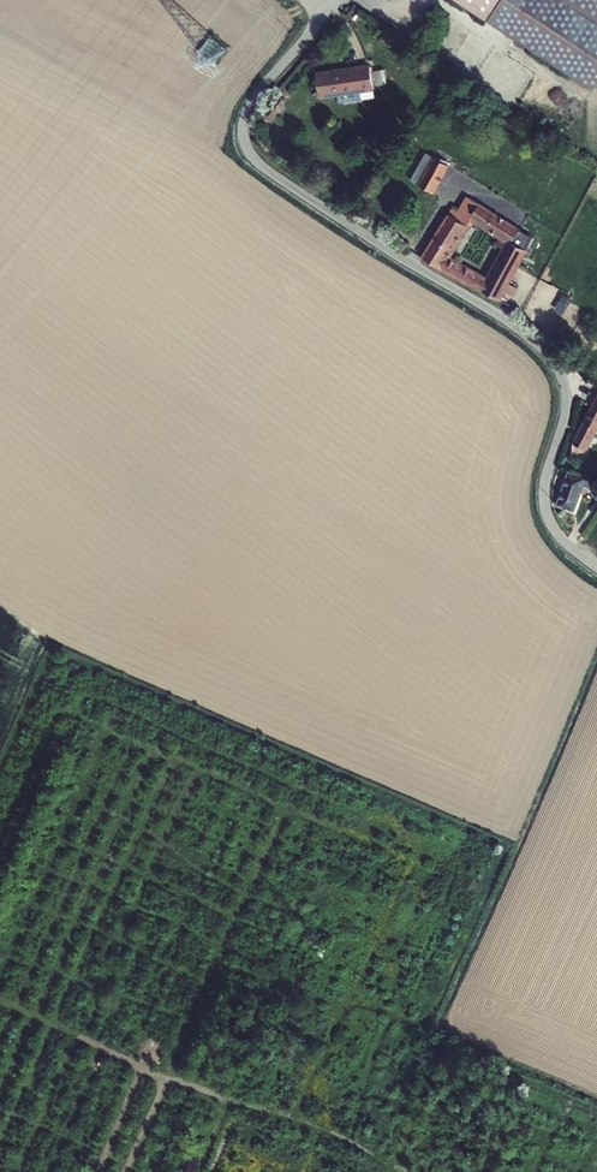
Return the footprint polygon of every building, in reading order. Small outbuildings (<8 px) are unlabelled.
[(529,49),(556,0),(457,0),(529,49)] [(529,49),(587,89),(596,74),(596,0),(556,0),(529,49)] [(366,62),(312,70),(315,92),(369,86),(366,62)] [(427,157),(412,184),(426,191),(441,165),(427,157)] [(442,256),(465,217),(473,203),(461,195),(450,211),(446,208),(415,256),(431,266),(490,299),(496,289),(502,293),(507,286),(500,281),(518,248),(504,239),(512,227),(484,209),(475,223),(496,235),(493,241),(499,246),(484,272),(478,269),(475,274),(442,256)] [(465,217),(475,223),(484,209),(473,203),(465,217)] [(596,415),(596,391),(593,388),(566,444),(579,451),(596,415)] [(563,474),(552,509),(570,516),(580,489),(595,495),(593,502),(596,504),(596,487),(563,474)]
